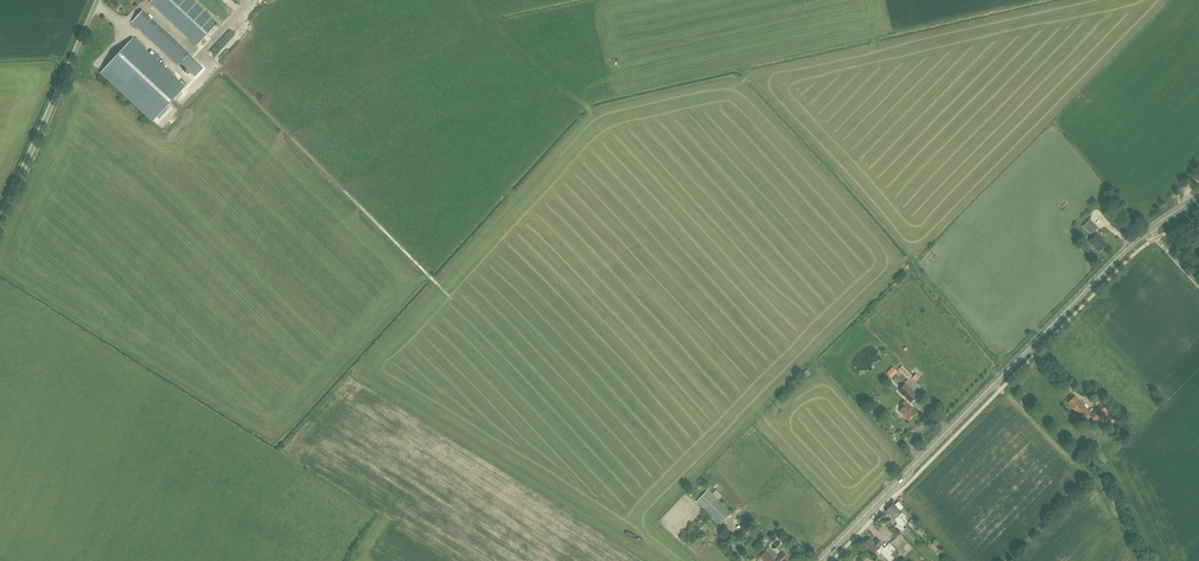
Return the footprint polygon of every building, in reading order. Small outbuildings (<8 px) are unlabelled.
[(217,23),(191,0),(152,0),(150,2),(197,45),(217,23)] [(160,27),(142,10),(131,22),(177,64),(187,54),(159,28),(160,27)] [(132,39),(101,72),(153,121),(184,87),(156,61),(160,57),(155,52),(151,56),(132,39)] [(1094,231),(1097,228),(1089,219),(1083,226),(1091,234),(1092,234),(1094,236),(1089,241),(1099,251),(1106,244),(1099,237),(1100,237),(1097,233),(1096,234),(1094,231)] [(911,376),(902,367),(901,366),(898,369),(908,379),(911,376)] [(892,367),(889,370),(894,375),(897,372),(892,367)] [(911,377),(915,381),(919,377),(915,373),(911,377)] [(917,395),(905,384),(899,390),(911,401),(917,395)] [(1086,416),(1090,412),(1075,396),(1068,403),(1079,414),(1082,411),(1086,416)] [(916,412),(905,401),(901,404),(904,407),(899,411),(908,420),(916,412)] [(1105,401),(1090,415),(1096,421),(1102,415),(1102,416),(1111,408),(1105,401)] [(1107,421),(1111,425),(1119,417),(1115,413),(1107,421)] [(1125,434),(1120,429),(1115,433),(1120,438),(1125,434)] [(696,501),(720,525),(732,513),(708,490),(696,501)] [(898,501),(895,505),(894,503),(890,507),(906,524),(905,523),(907,521),(905,518),(906,517),(901,512),(902,512),(901,511),(904,507),(898,501)] [(903,527),(906,524),(890,507),(886,511),(894,520),(895,519),(898,523),(895,526),(901,532),(904,528),(903,527)] [(911,519),(911,520),(908,523),(913,528),(917,531),(919,528),(915,524),(917,522),(913,517),(911,519)] [(740,518),(738,520),(745,527),(747,525),(740,518)] [(883,544),(879,540),(876,543),(870,538),(865,543),(874,553),(876,551),(879,554),(880,552),(889,560),(891,560),(894,558),(891,554),(896,549),(890,543),(885,548),(882,545),(883,544)] [(938,549),(933,543),(930,545),(935,550),(935,551),(936,552),(935,552),(937,555),(941,552),(939,549),(938,549)] [(782,553),(775,560),(766,551),(761,557),(765,560),(785,560),(788,558),(782,553)]
